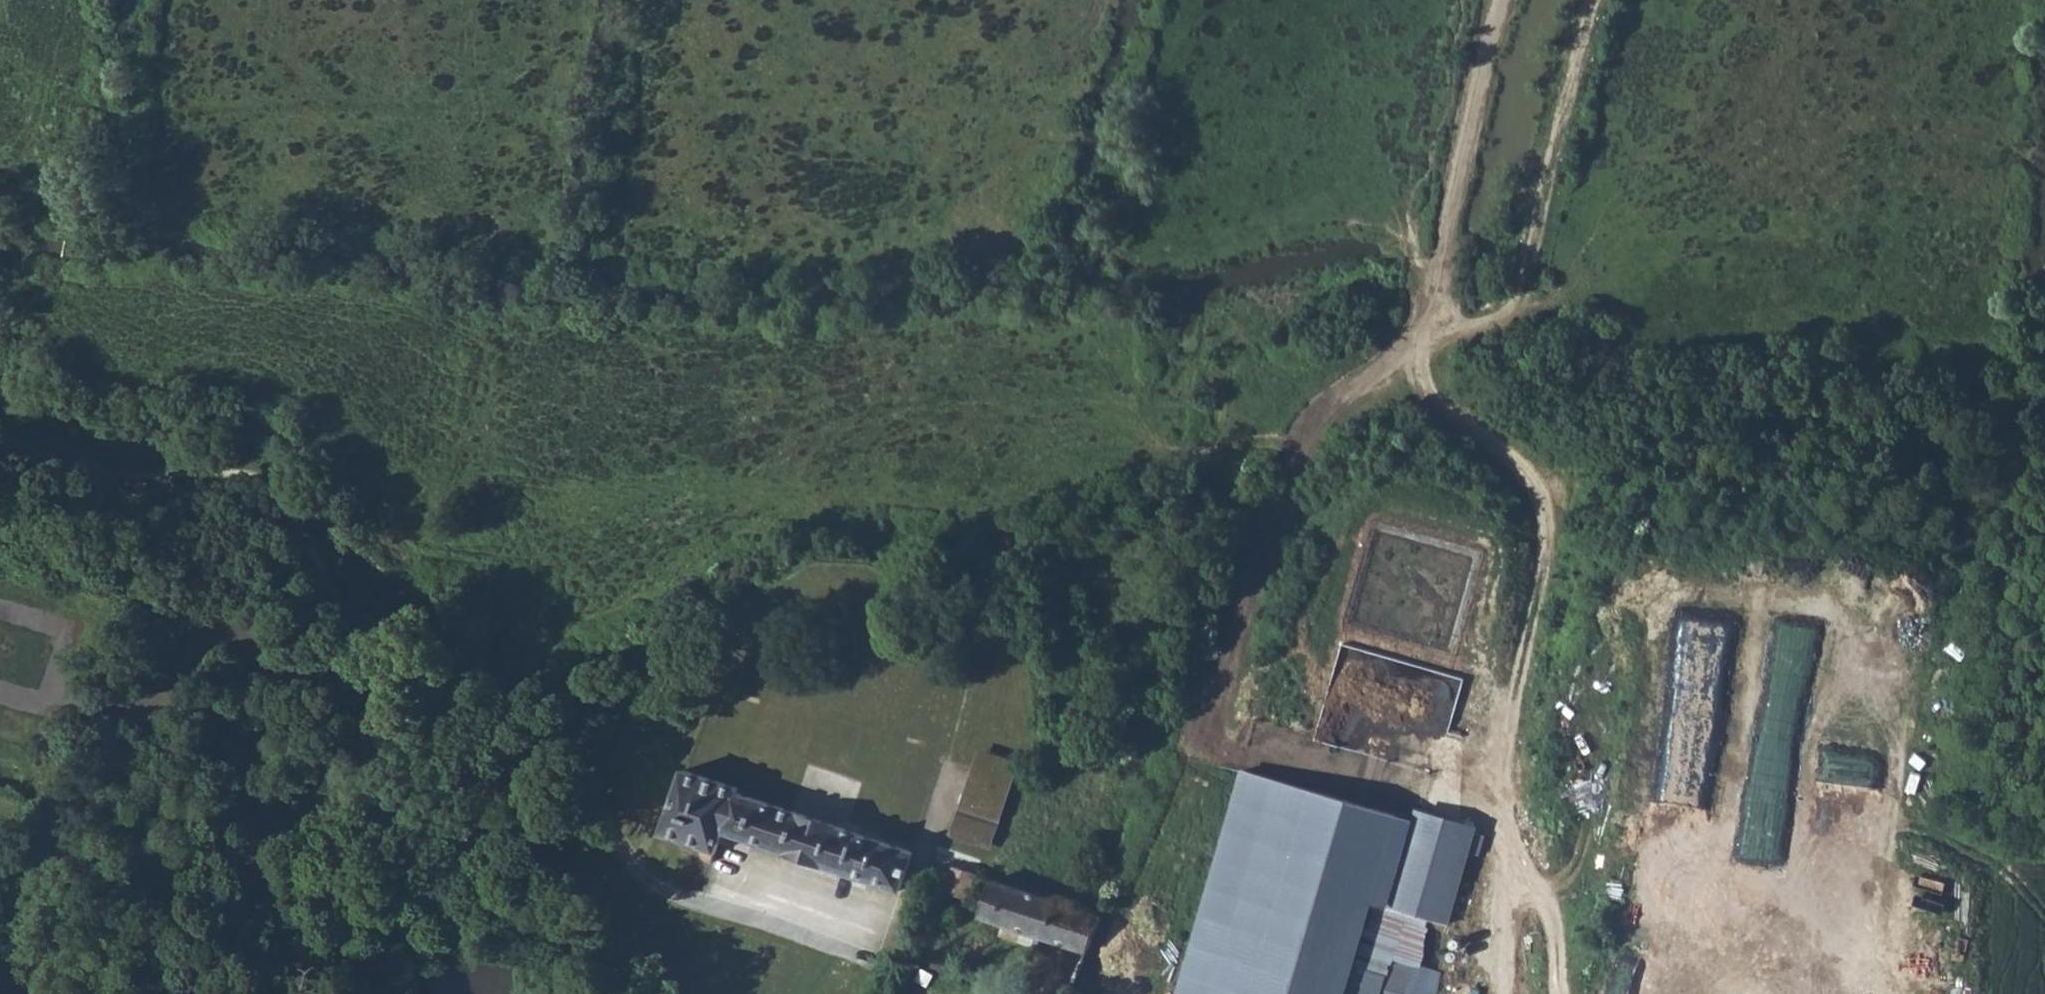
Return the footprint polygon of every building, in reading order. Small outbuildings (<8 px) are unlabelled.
[(1447,807),(1480,705),(1355,663),(1321,765),(1447,807)] [(1017,765),(985,754),(977,778),(991,783),(986,801),(971,796),(958,835),(990,846),(1017,765)] [(739,788),(685,769),(663,833),(704,846),(703,850),(703,852),(704,854),(705,857),(707,859),(710,861),(713,862),(724,831),(823,865),(823,864),(900,890),(914,852),(836,825),(801,813),(801,814),(737,793),(739,788)] [(1178,993),(1345,993),(1372,902),(1426,918),(1448,924),(1476,828),(1417,811),(1414,821),(1243,771),(1178,993)] [(950,865),(941,890),(972,899),(979,874),(950,865)] [(1100,915),(993,879),(980,915),(1088,952),(1100,915)] [(1345,993),(1436,993),(1440,975),(1419,969),(1426,918),(1372,902),(1345,993)]
